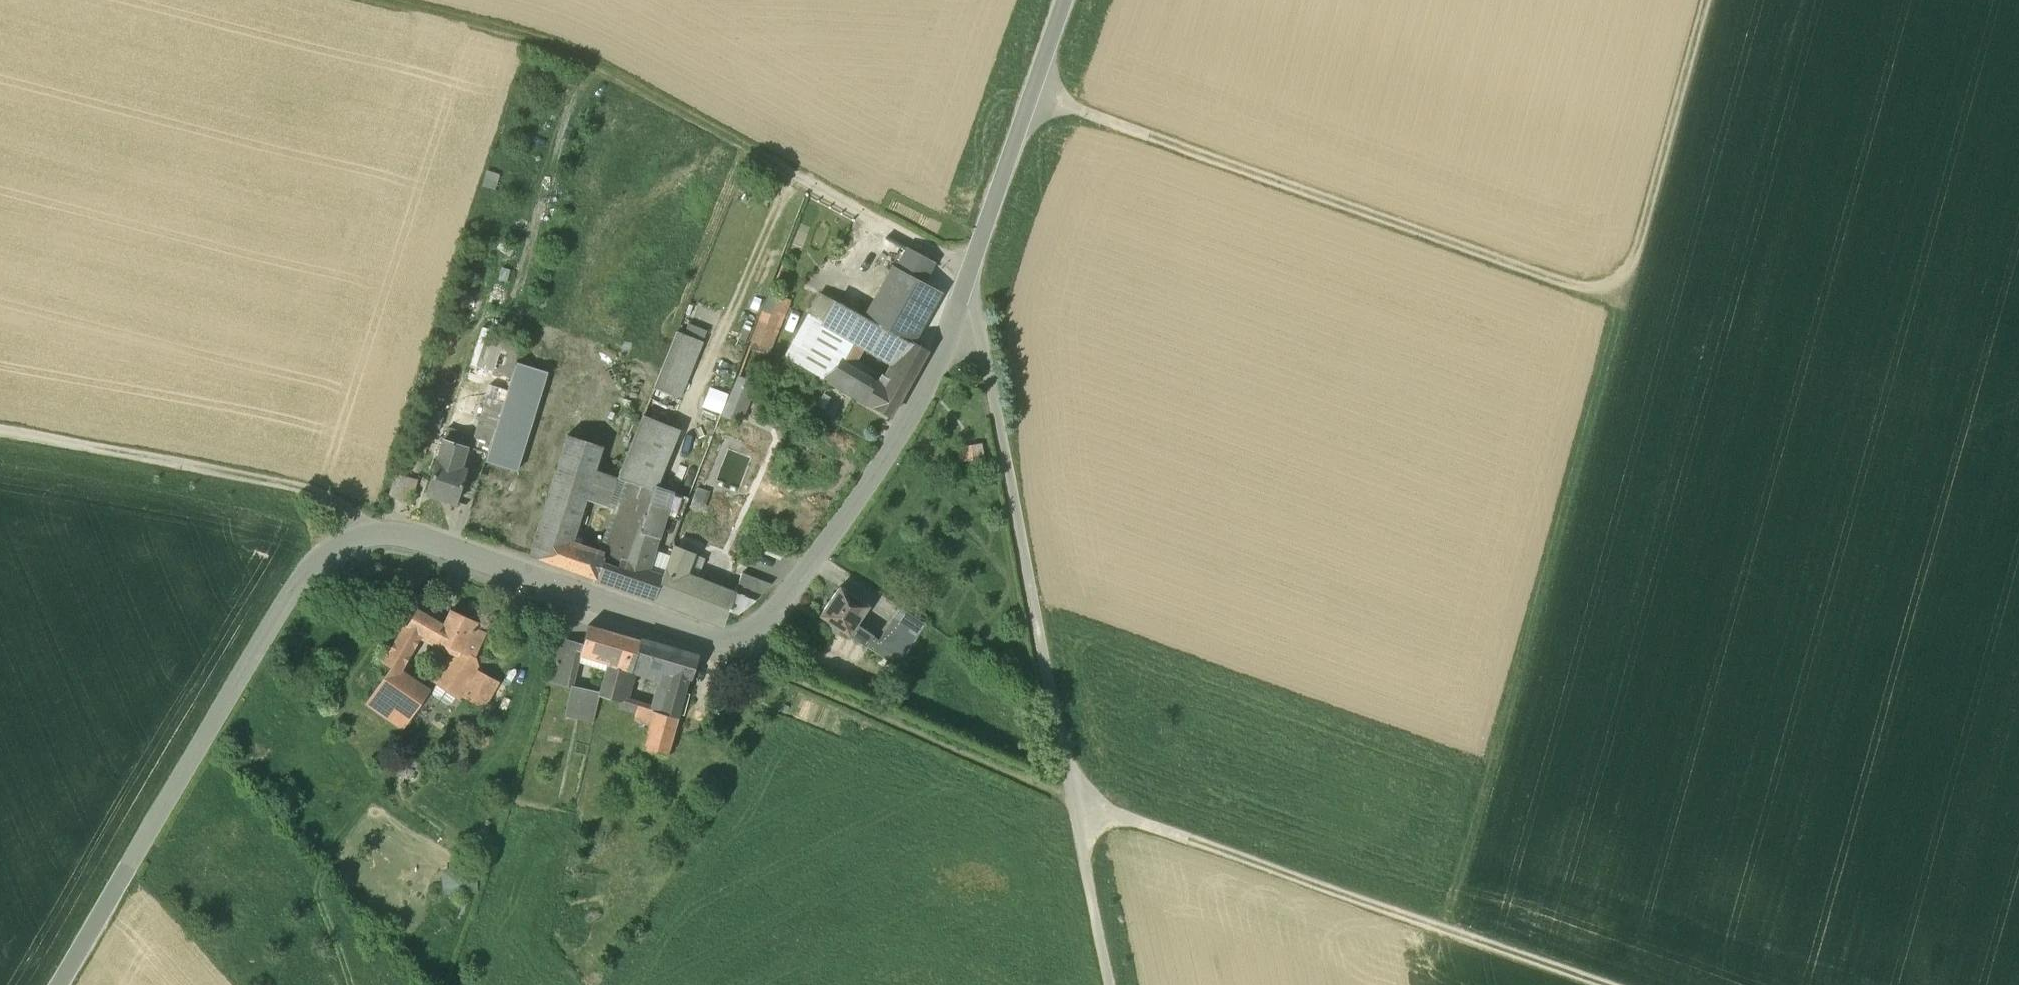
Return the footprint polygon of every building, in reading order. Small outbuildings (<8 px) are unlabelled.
[(932,262),(908,250),(896,271),(920,284),(932,262)] [(746,365),(753,368),(792,268),(779,263),(740,363),(746,365)] [(894,270),(867,319),(911,344),(912,343),(911,343),(910,342),(910,341),(937,293),(920,284),(896,271),(894,270)] [(861,316),(834,302),(827,315),(854,330),(861,316)] [(854,330),(827,315),(814,339),(851,361),(862,341),(898,362),(895,367),(912,377),(926,352),(911,344),(867,319),(861,316),(854,330)] [(696,344),(674,334),(651,392),(673,400),(696,344)] [(851,361),(814,339),(801,364),(838,386),(847,368),(851,361)] [(492,347),(487,380),(505,382),(510,349),(492,347)] [(549,364),(517,355),(505,393),(487,454),(484,461),(516,470),(549,364)] [(753,368),(746,365),(743,375),(750,378),(753,368)] [(895,367),(883,389),(847,368),(838,386),(890,416),(912,377),(895,367)] [(487,454),(505,393),(486,388),(473,430),(448,423),(443,440),(466,447),(487,454)] [(643,482),(650,485),(673,429),(641,416),(625,456),(616,478),(641,487),(643,482)] [(525,554),(542,559),(562,495),(569,471),(591,481),(595,472),(616,478),(625,456),(559,435),(525,554)] [(443,440),(436,460),(460,468),(466,447),(443,440)] [(981,442),(963,443),(964,459),(982,458),(981,442)] [(460,468),(436,460),(426,494),(455,503),(466,470),(460,468)] [(415,507),(424,479),(396,470),(387,498),(415,507)] [(614,520),(609,534),(632,544),(638,530),(641,527),(650,503),(637,499),(641,487),(616,478),(595,472),(591,481),(569,471),(562,495),(583,503),(601,510),(600,514),(614,520)] [(650,503),(656,487),(650,485),(643,482),(641,487),(637,499),(650,503)] [(686,501),(656,487),(650,503),(641,527),(657,534),(673,540),(686,501)] [(542,559),(564,567),(569,550),(583,503),(562,495),(542,559)] [(641,527),(638,530),(632,544),(626,560),(647,566),(657,534),(641,527)] [(785,544),(761,530),(753,545),(776,559),(785,544)] [(632,544),(609,534),(600,558),(599,562),(622,570),(632,544)] [(662,576),(654,598),(722,624),(735,621),(751,612),(758,606),(734,595),(698,581),(706,560),(673,547),(662,576)] [(600,558),(569,550),(564,567),(594,578),(599,562),(600,558)] [(647,566),(626,560),(622,570),(599,562),(594,578),(654,598),(662,576),(646,570),(647,566)] [(742,575),(734,595),(758,606),(775,588),(742,575)] [(839,588),(820,616),(827,621),(824,626),(835,633),(838,628),(848,635),(856,622),(867,606),(839,588)] [(416,610),(384,661),(392,666),(399,671),(419,633),(428,617),(416,610)] [(475,623),(449,612),(448,614),(443,626),(428,617),(419,633),(455,648),(461,651),(472,628),(475,623)] [(886,638),(875,654),(900,670),(929,629),(904,612),(886,638)] [(856,622),(848,635),(866,647),(873,634),(856,622)] [(638,641),(588,626),(583,644),(582,643),(579,657),(607,665),(630,671),(633,660),(638,641)] [(455,648),(434,679),(438,682),(431,691),(432,695),(446,704),(450,704),(456,695),(460,697),(475,672),(476,670),(471,657),(483,633),(473,628),(462,651),(461,651),(455,648)] [(582,643),(560,638),(550,683),(571,687),(579,657),(582,643)] [(694,657),(638,641),(633,660),(649,664),(660,668),(670,671),(666,687),(683,692),(694,657)] [(646,676),(649,664),(633,660),(630,671),(646,676)] [(607,665),(599,693),(623,698),(630,671),(607,665)] [(399,671),(392,666),(366,703),(402,728),(427,692),(428,692),(429,691),(427,690),(427,691),(399,671)] [(655,684),(666,687),(670,671),(660,668),(655,684)] [(495,683),(475,672),(461,695),(482,706),(495,683)] [(599,693),(571,687),(550,683),(544,708),(567,713),(594,718),(599,693)] [(671,735),(683,692),(666,687),(659,712),(654,732),(671,735)] [(622,700),(623,698),(599,693),(594,718),(632,727),(654,732),(659,712),(622,700)] [(567,713),(544,708),(540,718),(565,723),(567,713)] [(659,785),(671,735),(654,732),(632,727),(629,739),(620,776),(659,785)] [(479,880),(453,881),(454,903),(480,902),(479,880)]
